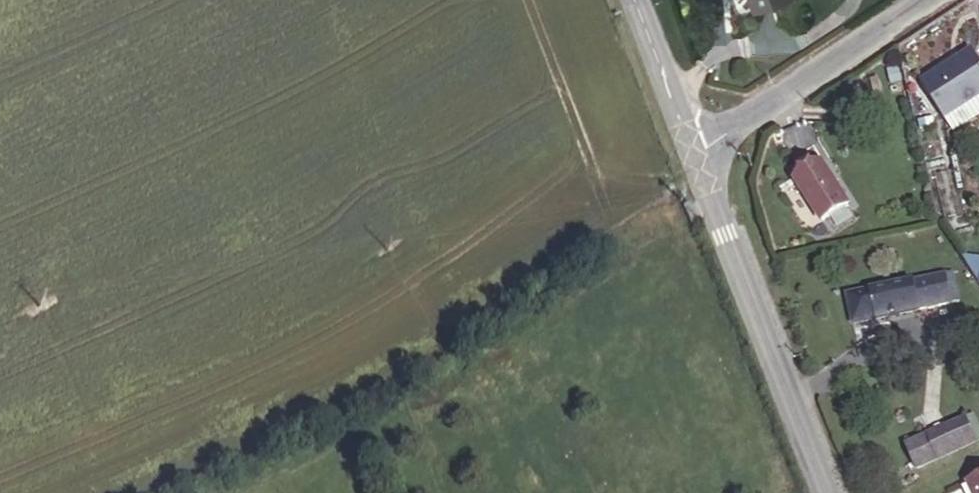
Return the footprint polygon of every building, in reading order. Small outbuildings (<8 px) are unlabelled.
[(978,93),(978,61),(967,44),(920,74),(946,114),(978,93)] [(946,114),(955,128),(978,113),(978,93),(946,114)] [(818,164),(794,182),(822,225),(847,206),(818,164)] [(971,288),(978,288),(978,260),(970,260),(971,288)] [(949,263),(841,285),(847,317),(942,296),(942,285),(954,284),(949,263)] [(978,443),(967,412),(930,429),(943,459),(978,443)] [(943,459),(930,429),(908,439),(921,469),(943,459)]
